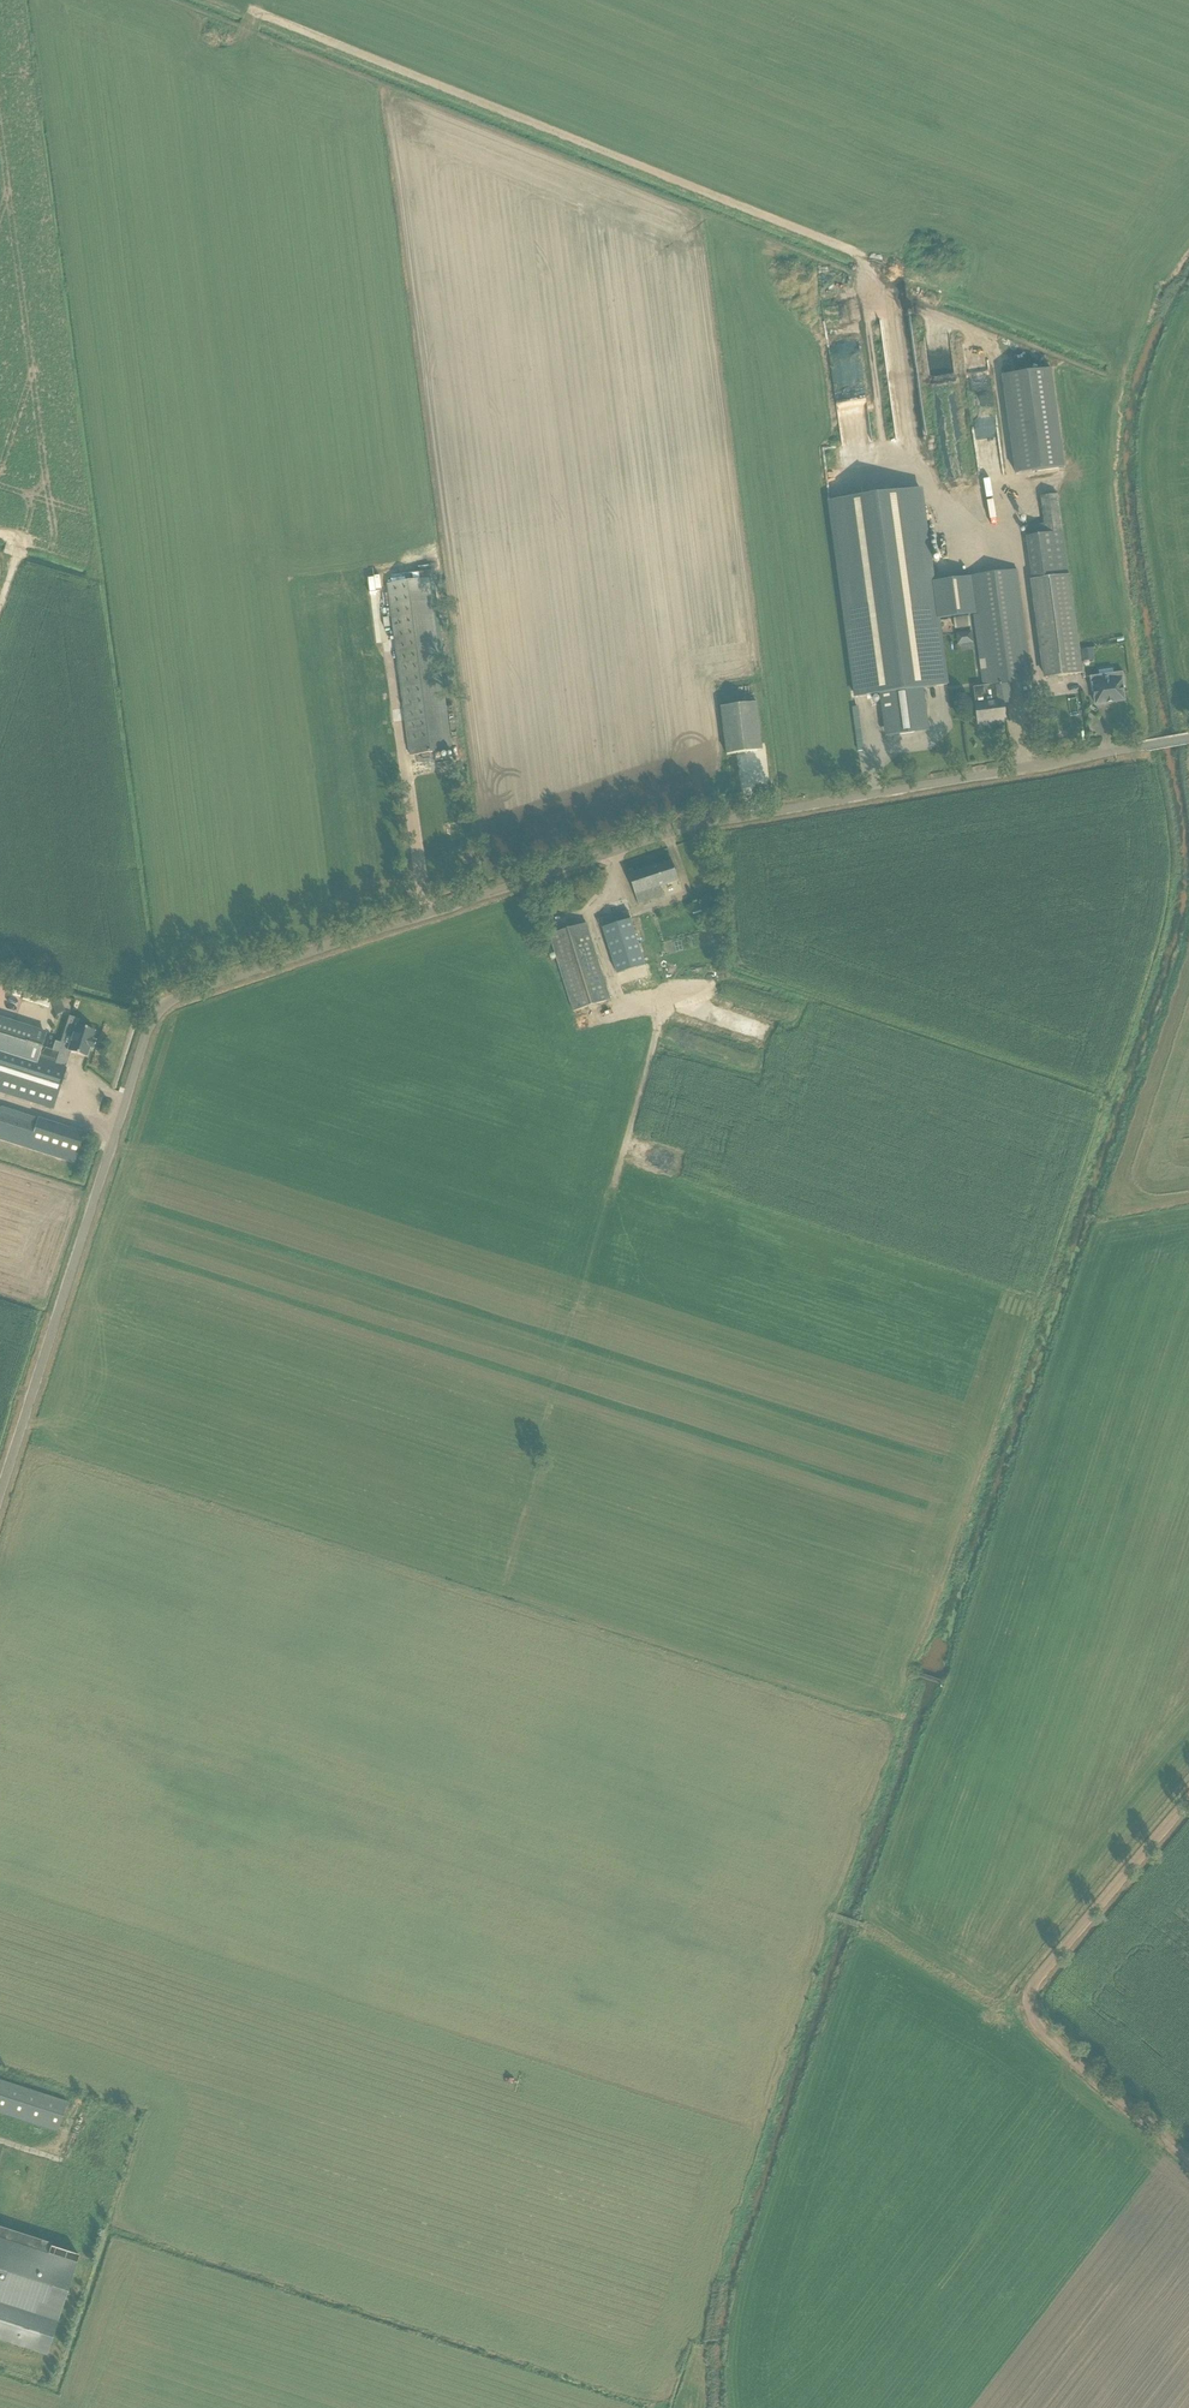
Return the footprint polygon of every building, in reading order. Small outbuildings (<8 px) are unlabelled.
[(1064,467),(1051,369),(1002,376),(1016,474),(1064,467)] [(1025,526),(1046,678),(1080,674),(1056,495),(1040,497),(1043,524),(1025,526)] [(1017,570),(935,581),(940,617),(973,612),(983,686),(981,686),(981,687),(974,688),(976,705),(978,724),(989,723),(989,721),(1006,719),(1004,703),(1012,702),(1010,683),(1032,680),(1017,570)] [(387,584),(410,755),(452,750),(429,579),(387,584)] [(1093,648),(1082,650),(1083,661),(1094,659),(1093,648)] [(1099,675),(1090,677),(1092,692),(1094,692),(1096,705),(1108,703),(1108,704),(1112,703),(1125,701),(1123,688),(1125,687),(1123,672),(1113,673),(1112,669),(1099,671),(1099,675)] [(927,721),(923,688),(880,694),(884,727),(885,728),(886,729),(887,729),(887,730),(888,730),(889,731),(890,731),(890,732),(891,732),(892,732),(893,733),(894,733),(895,733),(896,733),(896,734),(897,734),(898,734),(899,734),(900,734),(901,734),(902,734),(912,733),(913,733),(914,732),(915,732),(916,732),(916,731),(917,731),(918,731),(918,730),(919,730),(920,730),(920,729),(921,729),(921,728),(922,728),(923,727),(924,726),(925,725),(926,724),(926,723),(927,723),(927,722),(927,721)] [(721,707),(727,755),(762,751),(757,703),(721,707)] [(638,905),(664,897),(660,886),(678,881),(672,861),(629,875),(638,905)] [(628,911),(597,920),(599,925),(602,924),(617,974),(645,966),(630,920),(628,911)] [(549,935),(553,947),(573,1011),(610,1000),(586,924),(549,935)] [(708,935),(709,947),(717,947),(717,935),(708,935)] [(52,1109),(70,1052),(86,1057),(89,1048),(92,1049),(94,1041),(91,1040),(94,1031),(77,1026),(78,1020),(69,1017),(64,1033),(72,1036),(69,1046),(55,1042),(52,1050),(42,1047),(46,1035),(31,1030),(0,1021),(0,1093),(52,1109)] [(1,1107),(0,1109),(0,1140),(73,1163),(83,1133),(1,1107)] [(58,2132),(67,2102),(0,2081),(0,2113),(58,2132)] [(47,2355),(67,2292),(76,2265),(47,2256),(0,2241),(0,2340),(47,2355)]
